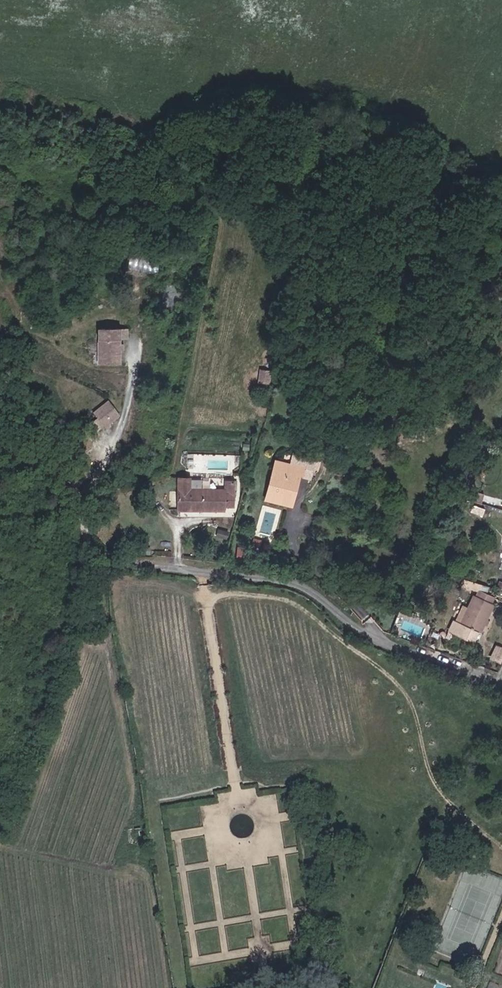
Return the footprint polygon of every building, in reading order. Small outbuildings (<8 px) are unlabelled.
[(145,269),(147,254),(131,253),(129,268),(145,269)] [(95,362),(122,364),(124,338),(128,338),(129,327),(98,325),(95,362)] [(93,412),(107,428),(122,415),(109,399),(93,412)] [(298,482),(302,470),(284,465),(281,476),(294,481),(298,482)] [(275,484),(277,476),(265,473),(263,480),(275,484)] [(176,478),(164,476),(160,514),(210,519),(212,515),(221,516),(224,492),(220,491),(219,500),(213,499),(213,495),(185,492),(186,483),(176,481),(176,478)] [(294,481),(281,476),(277,476),(275,484),(263,480),(260,488),(263,489),(259,503),(256,502),(254,511),(280,518),(283,508),(280,507),(283,495),(287,497),(289,488),(292,488),(294,481)] [(203,478),(192,477),(192,485),(202,486),(203,478)] [(484,496),(483,503),(501,506),(501,499),(484,496)] [(461,596),(465,587),(457,585),(453,593),(461,596)] [(469,599),(472,589),(465,587),(461,596),(468,598),(469,599)] [(483,605),(469,599),(468,598),(466,604),(464,603),(453,629),(445,626),(440,637),(465,648),(469,638),(471,639),(482,612),(481,611),(483,605)] [(133,832),(123,833),(124,846),(135,845),(133,832)]
